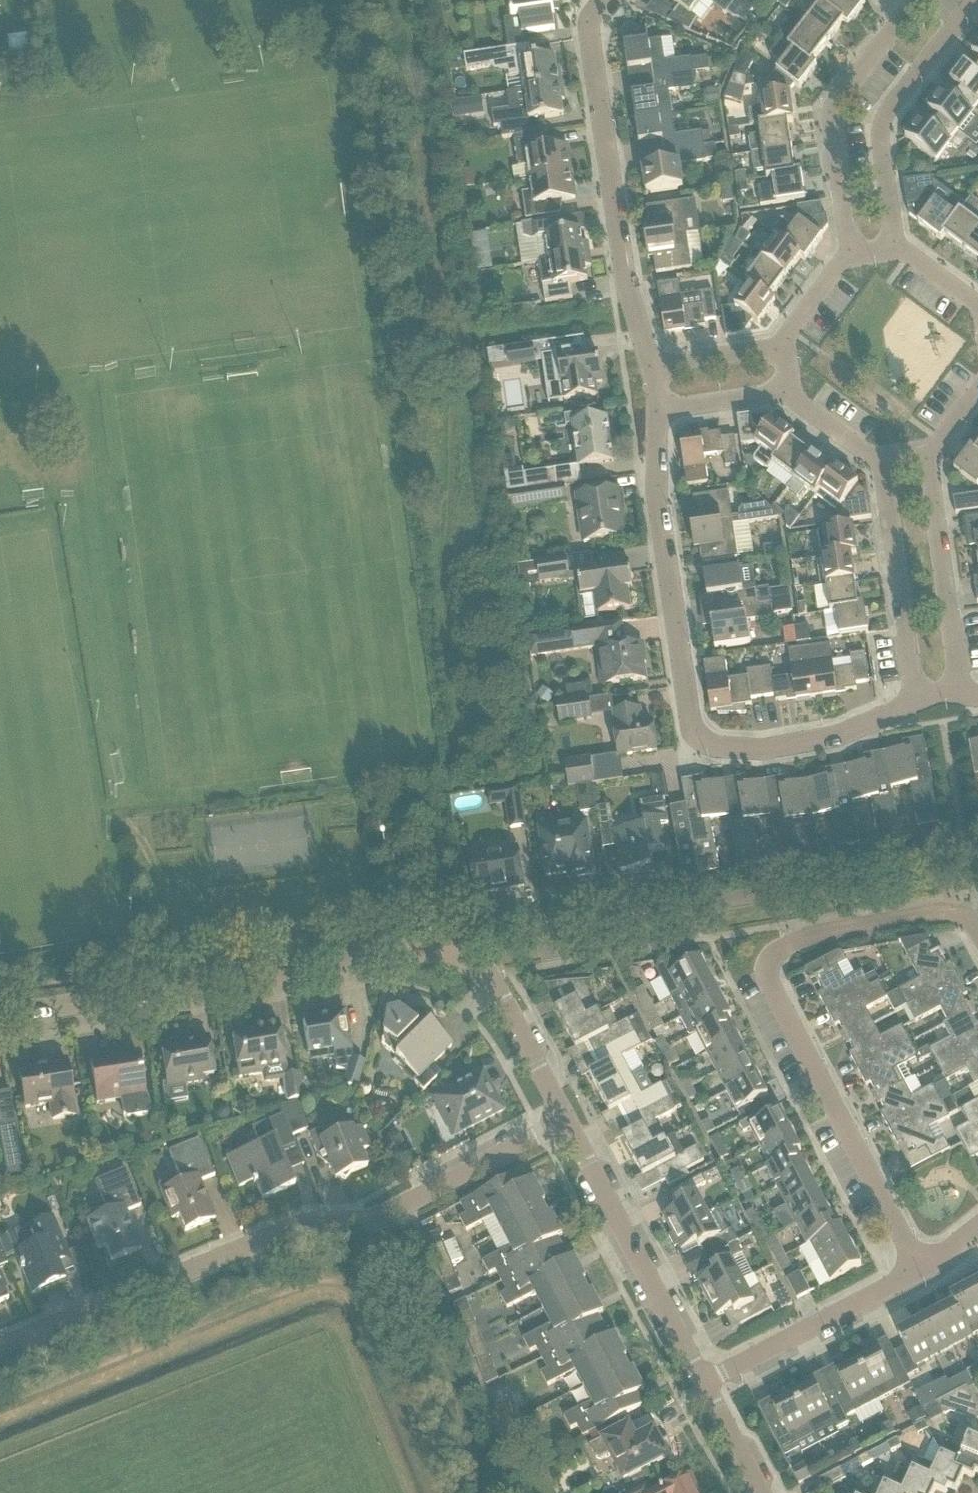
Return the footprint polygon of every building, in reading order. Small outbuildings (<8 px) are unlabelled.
[(513,19),(519,18),(521,34),(528,33),(535,32),(555,29),(552,12),(554,12),(553,4),(559,3),(559,0),(510,0),(513,19)] [(672,0),(667,6),(675,12),(674,14),(668,21),(668,20),(667,21),(690,31),(697,19),(691,14),(702,0),(671,0),(672,0)] [(733,0),(708,0),(726,14),(727,12),(734,17),(740,18),(746,10),(733,0)] [(746,10),(751,14),(754,10),(751,0),(733,0),(746,10)] [(793,0),(777,0),(776,2),(785,9),(793,0)] [(861,0),(832,0),(827,6),(822,2),(821,3),(849,25),(866,3),(861,0)] [(848,26),(849,25),(821,3),(805,24),(828,42),(843,22),(848,26)] [(746,10),(740,18),(748,25),(754,17),(751,14),(746,10)] [(805,24),(794,16),(783,30),(794,39),(789,45),(816,66),(817,65),(812,62),(828,42),(805,24)] [(662,39),(649,41),(647,32),(646,32),(646,34),(637,35),(638,43),(625,45),(628,69),(651,66),(653,79),(694,72),(702,71),(709,70),(707,56),(665,62),(662,39)] [(789,45),(781,39),(770,53),(782,63),(767,82),(780,86),(791,89),(795,84),(799,88),(816,66),(789,45)] [(508,48),(464,55),(464,56),(466,70),(493,67),(504,65),(502,50),(530,46),(530,45),(508,48)] [(748,77),(754,60),(741,55),(734,74),(748,77)] [(531,59),(508,62),(508,65),(509,73),(510,75),(522,73),(525,90),(563,85),(561,70),(557,70),(555,56),(538,58),(531,59)] [(965,62),(950,80),(977,103),(977,72),(965,62)] [(696,86),(694,73),(702,71),(694,72),(653,79),(655,91),(632,94),(635,113),(639,112),(640,118),(672,113),(669,90),(696,86)] [(748,77),(734,74),(725,97),(742,101),(746,88),(748,77)] [(767,82),(756,79),(748,77),(746,88),(757,86),(759,98),(761,97),(762,107),(748,109),(751,126),(759,124),(759,125),(793,120),(789,93),(781,94),(780,86),(767,82)] [(950,80),(950,81),(966,93),(958,103),(942,90),(928,109),(959,133),(966,124),(974,130),(977,125),(977,103),(950,80)] [(509,110),(492,112),(494,127),(500,126),(502,138),(519,136),(538,133),(547,131),(547,130),(538,132),(536,119),(545,118),(564,115),(561,100),(565,100),(563,85),(525,90),(525,91),(527,107),(509,110)] [(720,106),(720,102),(718,89),(704,91),(705,105),(709,105),(710,108),(720,106)] [(468,104),(456,106),(458,116),(470,114),(468,104)] [(959,133),(928,109),(943,122),(936,131),(920,119),(906,138),(936,161),(950,144),(959,151),(968,140),(959,133)] [(703,131),(674,135),(672,113),(640,118),(641,124),(637,124),(639,143),(662,140),(664,152),(704,146),(724,144),(724,143),(712,145),(710,132),(703,133),(703,131)] [(788,122),(794,121),(793,120),(759,125),(760,135),(749,136),(752,153),(763,151),(791,147),(788,122)] [(730,138),(739,137),(738,127),(728,129),(730,138)] [(568,146),(548,149),(546,136),(515,140),(518,167),(529,166),(530,179),(572,172),(568,146)] [(706,160),(726,157),(724,144),(704,146),(664,152),(666,165),(643,168),(646,187),(650,186),(651,192),(682,188),(679,165),(706,161),(706,160)] [(801,171),(795,172),(791,147),(763,151),(752,153),(755,172),(766,170),(767,177),(801,172),(801,171)] [(556,201),(576,198),(572,172),(530,179),(532,192),(523,193),(526,219),(558,215),(556,201)] [(736,183),(747,181),(746,172),(735,173),(736,183)] [(774,186),(758,188),(760,206),(761,206),(777,203),(805,199),(801,172),(767,177),(767,179),(773,178),(774,186)] [(905,193),(934,189),(932,177),(904,181),(905,193)] [(737,193),(748,192),(747,181),(736,183),(737,193)] [(722,203),(734,201),(732,188),(721,190),(722,203)] [(943,205),(936,201),(934,189),(905,193),(907,205),(908,205),(909,215),(919,222),(918,223),(940,240),(967,204),(952,193),(943,205)] [(977,211),(977,202),(972,197),(967,204),(940,240),(941,240),(945,236),(965,251),(977,233),(977,212),(977,211)] [(650,229),(644,230),(646,241),(686,235),(684,219),(698,217),(696,200),(666,204),(647,207),(650,229)] [(827,215),(823,216),(821,203),(797,206),(799,219),(794,226),(783,218),(773,233),(778,237),(778,238),(806,259),(822,237),(821,236),(828,226),(827,215)] [(540,222),(521,225),(523,237),(531,239),(535,239),(539,262),(590,255),(588,243),(583,244),(581,231),(562,234),(559,219),(540,222)] [(741,229),(736,240),(743,245),(750,235),(741,229)] [(965,251),(977,260),(977,233),(965,251)] [(656,273),(691,268),(686,235),(646,241),(647,251),(653,251),(656,273)] [(805,260),(806,259),(778,238),(762,260),(785,277),(801,257),(805,260)] [(736,262),(729,257),(724,254),(720,261),(731,269),(736,262)] [(586,266),(592,266),(590,255),(539,262),(544,302),(573,297),(571,282),(588,280),(586,266)] [(490,257),(478,258),(480,270),(492,268),(490,257)] [(770,297),(785,277),(762,260),(747,281),(775,302),(775,300),(770,297)] [(758,323),(775,302),(747,281),(746,282),(750,285),(735,307),(721,308),(726,337),(739,335),(739,334),(743,333),(753,320),(758,323)] [(702,305),(681,307),(677,282),(658,284),(665,334),(686,330),(686,329),(706,326),(705,320),(717,319),(713,291),(701,292),(702,305)] [(481,311),(501,308),(500,297),(480,300),(481,311)] [(918,358),(937,373),(965,339),(933,314),(924,326),(914,318),(903,332),(913,340),(906,348),(918,357),(918,358)] [(509,360),(534,357),(533,344),(507,347),(509,360)] [(599,355),(583,357),(582,349),(542,355),(545,377),(549,402),(597,395),(595,383),(603,382),(599,355)] [(608,418),(593,420),(591,411),(565,416),(566,425),(572,424),(578,466),(614,461),(608,418)] [(762,433),(753,425),(751,414),(737,416),(741,444),(753,442),(762,449),(755,459),(767,468),(775,457),(777,458),(773,462),(774,463),(794,436),(772,419),(762,433)] [(499,421),(497,422),(499,434),(501,433),(505,433),(510,426),(509,420),(499,421)] [(734,436),(722,437),(721,432),(701,435),(701,433),(680,436),(687,485),(707,483),(703,456),(724,454),(725,466),(738,464),(737,455),(734,436)] [(792,441),(795,436),(794,436),(774,463),(795,479),(812,456),(792,441)] [(971,447),(954,469),(977,487),(977,486),(977,453),(971,447)] [(795,479),(787,489),(799,498),(806,488),(816,495),(836,467),(835,466),(835,467),(826,460),(822,464),(812,456),(795,479)] [(857,485),(858,483),(836,467),(816,495),(816,496),(819,493),(837,511),(839,522),(872,517),(870,502),(868,502),(867,493),(857,485)] [(508,494),(555,487),(552,470),(525,474),(524,469),(516,470),(505,472),(508,494)] [(617,508),(621,507),(618,489),(574,495),(581,543),(625,536),(622,514),(618,515),(617,508)] [(740,515),(732,517),(728,491),(693,497),(696,519),(690,520),(692,530),(751,522),(779,518),(767,503),(743,507),(739,512),(740,515)] [(954,498),(956,514),(977,510),(977,494),(954,498)] [(790,529),(800,516),(789,508),(784,515),(785,526),(790,529)] [(965,519),(969,542),(977,541),(977,546),(977,517),(965,519)] [(737,558),(732,525),(751,522),(692,530),(693,541),(699,540),(703,563),(737,558)] [(823,558),(857,553),(853,526),(820,531),(823,558)] [(765,560),(784,557),(782,544),(763,547),(765,560)] [(851,555),(857,554),(857,553),(823,558),(827,584),(855,580),(851,555)] [(540,583),(570,578),(567,557),(518,565),(520,587),(540,584),(540,583)] [(627,578),(631,578),(629,561),(579,569),(582,598),(594,596),(596,613),(631,608),(627,578)] [(770,587),(743,591),(740,569),(704,574),(708,598),(722,595),(724,609),(791,600),(790,588),(770,590),(770,587)] [(864,604),(858,605),(855,580),(827,584),(830,610),(864,605),(864,604)] [(773,613),(793,611),(791,600),(724,609),(726,623),(712,625),(715,649),(751,643),(748,620),(773,616),(773,613)] [(799,616),(808,615),(806,603),(798,604),(799,616)] [(840,637),(868,632),(864,605),(830,610),(830,612),(837,611),(840,637)] [(562,631),(527,636),(530,656),(564,651),(597,647),(603,687),(615,685),(645,681),(643,667),(647,666),(643,644),(627,647),(624,621),(621,622),(620,622),(610,623),(609,624),(600,625),(583,628),(562,631)] [(797,643),(810,641),(808,625),(795,627),(797,643)] [(828,638),(810,641),(811,647),(831,644),(830,638),(828,638)] [(811,647),(810,647),(817,696),(837,693),(837,692),(857,689),(856,683),(869,681),(865,652),(850,654),(851,658),(833,661),(831,644),(811,647)] [(796,699),(817,696),(810,647),(789,650),(793,676),(773,679),(771,666),(759,668),(763,697),(775,695),(776,700),(796,698),(796,699)] [(748,675),(728,678),(725,659),(704,662),(711,711),(718,710),(718,713),(746,712),(745,705),(752,704),(751,698),(763,697),(759,668),(748,669),(748,675)] [(586,685),(566,688),(568,703),(588,700),(586,685)] [(568,703),(557,705),(560,724),(592,719),(592,716),(590,700),(588,700),(568,703)] [(615,712),(612,712),(612,713),(618,755),(620,755),(637,753),(657,750),(653,722),(642,724),(640,708),(620,711),(615,712)] [(941,835),(934,795),(924,738),(910,740),(911,750),(905,751),(905,748),(884,752),(891,787),(910,784),(920,838),(941,835)] [(969,742),(975,775),(977,775),(977,741),(969,742)] [(866,762),(845,766),(859,844),(860,844),(852,802),(871,798),(877,833),(880,845),(901,842),(899,830),(891,787),(884,752),(871,754),(872,764),(867,765),(866,762)] [(594,783),(592,772),(590,756),(564,760),(569,787),(592,784),(594,783)] [(839,848),(859,844),(845,766),(832,769),(834,778),(828,779),(827,777),(807,780),(813,816),(832,812),(839,848)] [(663,774),(651,776),(652,785),(664,783),(663,774)] [(703,786),(698,787),(696,778),(682,780),(691,835),(676,838),(683,881),(700,879),(699,874),(719,870),(710,819),(729,816),(739,870),(740,870),(724,780),(703,784),(703,786)] [(737,778),(724,780),(740,870),(760,866),(752,819),(771,816),(765,780),(744,784),(745,786),(739,787),(737,778)] [(786,786),(780,787),(779,778),(765,780),(779,858),(799,855),(793,819),(813,816),(807,780),(786,784),(786,786)] [(526,827),(520,785),(520,784),(486,789),(489,807),(506,805),(509,830),(526,827)] [(580,813),(596,811),(592,784),(569,787),(569,788),(576,787),(580,813)] [(668,816),(665,816),(663,799),(640,803),(644,826),(614,830),(617,847),(621,870),(651,865),(649,850),(664,847),(660,824),(669,822),(668,816)] [(600,828),(614,826),(611,806),(597,808),(600,828)] [(595,874),(592,855),(586,819),(539,826),(547,876),(568,873),(569,879),(595,874)] [(524,886),(521,866),(518,848),(469,854),(473,880),(474,880),(477,893),(524,886)] [(920,979),(899,990),(899,991),(907,1006),(959,978),(951,963),(947,965),(939,950),(935,953),(927,937),(899,942),(899,943),(901,943),(920,979)] [(847,962),(842,952),(837,953),(805,969),(811,981),(816,978),(823,992),(818,994),(827,1010),(879,982),(871,986),(865,977),(862,971),(845,980),(839,967),(847,962)] [(672,958),(656,967),(662,979),(661,979),(671,998),(680,993),(710,977),(705,967),(707,967),(703,956),(683,967),(678,958),(673,960),(672,958)] [(874,972),(865,977),(871,986),(879,982),(877,977),(874,972)] [(680,993),(671,998),(681,1017),(724,995),(718,986),(716,987),(710,977),(680,993)] [(963,996),(968,994),(959,978),(907,1006),(915,1022),(940,1008),(947,1022),(943,1024),(943,1025),(971,1010),(963,996)] [(589,993),(591,992),(591,980),(542,984),(549,998),(562,991),(568,1003),(556,1009),(566,1029),(599,1012),(589,993)] [(887,998),(887,997),(879,982),(827,1010),(835,1026),(839,1023),(847,1037),(873,1024),(865,1009),(887,998)] [(643,987),(633,992),(644,1013),(653,1008),(643,987)] [(887,997),(887,998),(894,1012),(895,1012),(907,1006),(899,991),(887,997)] [(725,1006),(727,1005),(724,995),(681,1017),(680,1018),(690,1037),(696,1033),(730,1016),(725,1006)] [(387,1009),(381,1043),(394,1056),(394,1061),(402,1069),(405,1066),(417,1079),(413,1082),(422,1091),(437,1077),(428,1068),(451,1045),(429,1022),(427,1024),(421,1019),(416,1024),(399,1007),(387,1009)] [(653,1008),(644,1013),(653,1032),(663,1026),(653,1008)] [(977,1024),(971,1010),(943,1025),(951,1039),(931,1049),(929,1046),(917,1053),(921,1061),(932,1055),(938,1065),(977,1044),(977,1024)] [(328,1017),(303,1021),(306,1041),(308,1053),(332,1049),(334,1062),(335,1069),(345,1072),(341,1086),(356,1090),(359,1081),(365,1062),(352,1058),(345,1011),(328,1013),(328,1017)] [(639,1015),(609,1031),(599,1012),(566,1029),(576,1049),(588,1042),(595,1055),(646,1028),(646,1029),(652,1041),(653,1041),(639,1015)] [(728,1018),(731,1017),(730,1016),(696,1033),(706,1052),(740,1035),(734,1027),(732,1027),(728,1018)] [(286,1066),(282,1041),(278,1021),(260,1024),(261,1030),(232,1035),(239,1073),(261,1070),(264,1083),(284,1080),(287,1101),(303,1098),(300,1072),(287,1074),(286,1066)] [(902,1027),(881,1038),(873,1024),(847,1037),(854,1051),(850,1054),(858,1069),(910,1042),(902,1027)] [(664,1037),(668,1035),(663,1026),(653,1032),(658,1040),(655,1042),(661,1052),(669,1048),(664,1037)] [(652,1041),(646,1029),(646,1028),(595,1055),(601,1067),(589,1073),(599,1093),(633,1075),(623,1057),(652,1041)] [(742,1046),(744,1045),(740,1035),(706,1052),(717,1072),(747,1056),(742,1046)] [(214,1078),(211,1057),(208,1037),(161,1045),(168,1089),(205,1083),(205,1080),(214,1078)] [(910,1042),(858,1069),(866,1085),(871,1083),(878,1097),(901,1085),(904,1083),(912,1079),(904,1064),(918,1057),(910,1042)] [(938,1065),(946,1081),(967,1070),(974,1084),(977,1082),(977,1044),(938,1065)] [(668,1066),(681,1060),(674,1046),(670,1049),(669,1048),(661,1052),(668,1066)] [(138,1055),(116,1059),(114,1052),(90,1056),(98,1103),(120,1099),(123,1114),(126,1117),(147,1114),(150,1110),(150,1099),(145,1094),(138,1055)] [(754,1065),(752,1066),(747,1056),(717,1072),(727,1091),(760,1074),(754,1065)] [(75,1116),(69,1080),(66,1060),(44,1064),(35,1065),(36,1069),(20,1072),(26,1111),(49,1108),(51,1120),(75,1116)] [(692,1085),(698,1082),(693,1073),(686,1075),(678,1079),(683,1089),(692,1085)] [(494,1094),(490,1096),(479,1074),(433,1098),(453,1136),(502,1110),(494,1094)] [(762,1085),(764,1084),(760,1074),(727,1091),(737,1111),(768,1095),(762,1085)] [(662,1083),(643,1094),(633,1075),(599,1093),(609,1112),(622,1106),(628,1118),(679,1092),(673,1079),(663,1085),(662,1083)] [(933,1086),(912,1097),(904,1083),(901,1085),(878,1097),(885,1111),(881,1113),(889,1129),(942,1102),(938,1095),(933,1086)] [(698,1096),(692,1085),(683,1089),(689,1101),(698,1096)] [(946,1091),(938,1095),(942,1102),(949,1098),(946,1091)] [(675,1109),(686,1103),(679,1092),(628,1118),(634,1130),(622,1137),(633,1157),(666,1139),(656,1120),(676,1110),(675,1109)] [(949,1098),(942,1102),(949,1115),(958,1110),(951,1097),(949,1098)] [(961,1109),(969,1124),(977,1120),(977,1100),(961,1109)] [(295,1101),(279,1106),(283,1114),(287,1124),(291,1135),(306,1129),(295,1101)] [(942,1102),(889,1129),(897,1145),(902,1142),(909,1156),(905,1158),(911,1169),(940,1154),(950,1149),(945,1138),(936,1143),(928,1129),(950,1117),(949,1116),(949,1115),(942,1102)] [(220,1106),(217,1113),(218,1118),(223,1121),(228,1119),(232,1113),(231,1108),(225,1105),(220,1106)] [(787,1120),(786,1121),(780,1110),(765,1118),(762,1113),(739,1124),(744,1133),(751,1129),(760,1146),(793,1129),(787,1120)] [(294,1143),(287,1124),(283,1114),(252,1127),(259,1144),(226,1158),(238,1188),(254,1181),(262,1199),(295,1186),(279,1149),(294,1143)] [(707,1135),(716,1130),(710,1119),(701,1123),(707,1135)] [(969,1124),(956,1132),(970,1159),(977,1155),(977,1120),(969,1124)] [(370,1147),(362,1129),(360,1124),(344,1130),(336,1128),(330,1136),(325,1138),(322,1129),(308,1134),(318,1158),(331,1168),(335,1179),(367,1166),(361,1151),(370,1147)] [(795,1140),(797,1139),(793,1129),(760,1146),(770,1165),(797,1151),(797,1152),(801,1150),(795,1140)] [(721,1159),(730,1155),(719,1134),(710,1139),(721,1159)] [(17,1135),(2,1137),(7,1169),(22,1166),(17,1135)] [(215,1175),(207,1157),(200,1139),(169,1151),(179,1176),(158,1184),(172,1219),(179,1216),(185,1230),(215,1218),(200,1181),(215,1175)] [(666,1139),(633,1157),(643,1176),(655,1170),(662,1183),(665,1181),(668,1186),(686,1177),(690,1174),(688,1169),(704,1160),(697,1146),(685,1153),(676,1158),(666,1139)] [(802,1161),(797,1152),(797,1151),(770,1165),(766,1166),(777,1186),(810,1169),(804,1160),(802,1161)] [(736,1183),(744,1179),(738,1168),(730,1172),(736,1183)] [(140,1205),(133,1187),(125,1169),(95,1181),(105,1206),(85,1214),(88,1222),(86,1223),(97,1251),(106,1248),(111,1261),(141,1248),(126,1211),(140,1205)] [(812,1180),(814,1179),(810,1169),(777,1186),(787,1206),(817,1190),(812,1180)] [(494,1215),(502,1231),(545,1208),(542,1203),(545,1201),(534,1179),(528,1182),(522,1170),(460,1203),(466,1213),(459,1217),(466,1230),(494,1215)] [(695,1188),(706,1182),(702,1175),(671,1191),(679,1207),(663,1215),(673,1233),(709,1214),(695,1188)] [(742,1195),(750,1190),(744,1179),(736,1183),(742,1195)] [(824,1199),(822,1200),(817,1190),(787,1206),(797,1225),(830,1207),(824,1199)] [(832,1218),(834,1217),(830,1207),(797,1225),(807,1245),(811,1243),(810,1242),(837,1228),(837,1227),(832,1218)] [(501,1281),(563,1248),(557,1238),(563,1235),(551,1213),(548,1214),(545,1208),(502,1231),(510,1246),(482,1261),(489,1274),(496,1270),(501,1281)] [(673,1234),(669,1236),(675,1248),(679,1245),(682,1250),(698,1242),(706,1258),(737,1241),(733,1234),(731,1229),(728,1231),(717,1210),(709,1214),(673,1233),(673,1234)] [(751,1224),(758,1220),(753,1210),(745,1214),(751,1224)] [(29,1227),(11,1234),(18,1252),(15,1253),(32,1293),(44,1288),(46,1292),(57,1288),(55,1284),(65,1279),(58,1262),(69,1258),(52,1217),(29,1226),(29,1227)] [(756,1235),(764,1231),(758,1220),(751,1224),(756,1235)] [(848,1235),(846,1236),(840,1225),(837,1227),(837,1228),(810,1242),(811,1243),(820,1261),(854,1244),(848,1235)] [(437,1230),(426,1235),(431,1247),(442,1243),(437,1230)] [(776,1261),(786,1256),(775,1236),(765,1241),(776,1261)] [(732,1259),(743,1253),(737,1241),(706,1258),(714,1273),(698,1282),(707,1299),(744,1280),(732,1259)] [(437,1265),(449,1260),(442,1243),(431,1247),(437,1265)] [(856,1255),(857,1254),(854,1244),(820,1261),(831,1281),(861,1266),(856,1255)] [(563,1248),(501,1281),(507,1291),(500,1295),(507,1308),(535,1293),(543,1308),(586,1286),(583,1280),(586,1279),(574,1256),(569,1259),(563,1248)] [(781,1270),(791,1265),(786,1256),(776,1261),(781,1270)] [(445,1282),(456,1278),(449,1260),(437,1265),(444,1282),(445,1282)] [(797,1299),(810,1292),(799,1272),(787,1279),(797,1299)] [(445,1282),(444,1282),(449,1294),(461,1289),(456,1278),(445,1282)] [(8,1299),(0,1279),(0,1302),(8,1299)] [(760,1286),(750,1291),(744,1280),(707,1299),(716,1317),(732,1308),(741,1324),(772,1308),(760,1286)] [(970,1286),(977,1302),(977,1281),(970,1286)] [(589,1292),(586,1286),(543,1308),(551,1324),(523,1338),(530,1351),(537,1348),(542,1359),(604,1326),(598,1315),(604,1313),(592,1290),(589,1292)] [(951,1295),(973,1338),(974,1338),(972,1335),(977,1332),(977,1302),(970,1286),(951,1295)] [(780,1296),(778,1301),(782,1309),(786,1307),(793,1303),(788,1293),(780,1296)] [(954,1348),(973,1338),(951,1295),(950,1296),(954,1303),(936,1312),(954,1348)] [(470,1310),(458,1315),(462,1326),(474,1322),(470,1310)] [(540,1311),(522,1319),(528,1332),(545,1323),(540,1311)] [(935,1357),(954,1348),(936,1312),(917,1322),(935,1357)] [(469,1344),(481,1339),(474,1322),(462,1326),(469,1344)] [(905,1346),(894,1352),(907,1376),(913,1373),(918,1371),(916,1367),(935,1357),(917,1322),(897,1332),(905,1346)] [(576,1371),(584,1386),(627,1364),(624,1358),(627,1356),(615,1334),(609,1337),(604,1326),(542,1359),(548,1369),(541,1373),(548,1386),(576,1371)] [(913,1388),(894,1352),(887,1338),(870,1346),(868,1352),(870,1356),(859,1363),(879,1401),(904,1387),(906,1392),(913,1388)] [(476,1361),(488,1356),(481,1339),(469,1344),(476,1361)] [(488,1356),(476,1361),(481,1372),(492,1368),(488,1356)] [(847,1417),(879,1401),(859,1363),(847,1369),(845,1365),(839,1363),(823,1372),(847,1417)] [(630,1369),(627,1364),(584,1386),(592,1402),(564,1416),(571,1429),(577,1426),(583,1437),(593,1431),(602,1426),(645,1404),(639,1393),(645,1390),(633,1368),(630,1369)] [(977,1377),(977,1366),(967,1372),(972,1381),(977,1377)] [(847,1417),(823,1372),(807,1380),(805,1386),(807,1390),(795,1396),(815,1434),(833,1425),(836,1430),(850,1423),(847,1417)] [(971,1381),(972,1381),(967,1372),(966,1372),(967,1373),(948,1383),(954,1393),(967,1386),(969,1389),(974,1386),(971,1381)] [(946,1379),(931,1386),(938,1400),(954,1393),(948,1383),(946,1379)] [(974,1386),(969,1389),(977,1407),(977,1384),(974,1386)] [(969,1389),(967,1386),(954,1393),(937,1403),(945,1415),(950,1412),(966,1417),(977,1437),(977,1407),(969,1389)] [(503,1392),(491,1397),(495,1408),(507,1404),(503,1392)] [(815,1434),(795,1396),(783,1402),(781,1398),(775,1397),(758,1405),(782,1451),(815,1434)] [(502,1425),(514,1420),(507,1404),(495,1408),(502,1425)] [(913,1425),(927,1418),(921,1407),(907,1415),(913,1425)] [(657,1431),(650,1416),(649,1416),(608,1437),(602,1426),(593,1431),(593,1432),(589,1434),(595,1444),(590,1447),(596,1457),(602,1459),(608,1455),(621,1480),(668,1457),(668,1456),(672,1454),(672,1453),(670,1441),(669,1438),(661,1442),(655,1432),(657,1431)] [(509,1442),(521,1437),(514,1420),(502,1425),(509,1442)] [(886,1437),(895,1433),(890,1422),(881,1426),(886,1437)] [(969,1438),(959,1461),(959,1462),(956,1469),(965,1473),(964,1474),(974,1478),(976,1473),(977,1473),(977,1442),(969,1438)] [(854,1454),(864,1450),(858,1439),(849,1443),(854,1454)] [(890,1452),(901,1446),(897,1439),(886,1444),(890,1452)] [(959,1461),(941,1453),(934,1439),(924,1462),(919,1460),(915,1469),(931,1477),(928,1484),(936,1488),(936,1489),(946,1492),(948,1487),(956,1491),(964,1474),(965,1473),(956,1469),(959,1462),(959,1461)] [(863,1467),(873,1462),(869,1454),(841,1469),(845,1477),(863,1467)] [(799,1483),(810,1477),(804,1464),(792,1470),(799,1483)] [(915,1469),(913,1468),(902,1491),(903,1491),(902,1492),(934,1492),(936,1488),(936,1489),(936,1488),(928,1484),(931,1477),(915,1469)] [(846,1479),(845,1477),(841,1469),(819,1480),(824,1490),(846,1479)] [(690,1477),(688,1474),(652,1492),(699,1492),(695,1486),(697,1483),(693,1477),(690,1477)] [(902,1491),(884,1483),(880,1492),(902,1492),(903,1491),(902,1491)]
